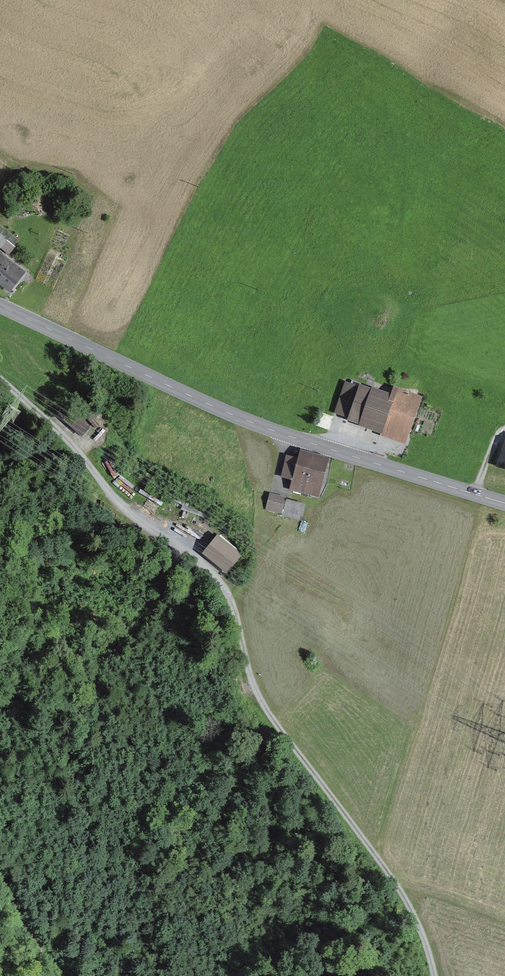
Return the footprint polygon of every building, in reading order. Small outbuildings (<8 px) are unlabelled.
[(10,253),(21,240),(0,223),(0,246),(10,253)] [(10,287),(23,271),(7,259),(2,265),(0,263),(0,280),(10,287)] [(359,388),(349,417),(403,436),(416,398),(396,391),(392,400),(359,388)] [(57,412),(68,423),(75,415),(64,405),(57,412)] [(294,478),(291,489),(315,496),(325,461),(300,453),(298,460),(287,457),(282,475),(294,478)] [(281,512),(285,499),(270,495),(266,508),(281,512)] [(304,505),(287,501),(284,510),(301,515),(304,505)] [(217,537),(204,552),(227,571),(240,556),(217,537)]
